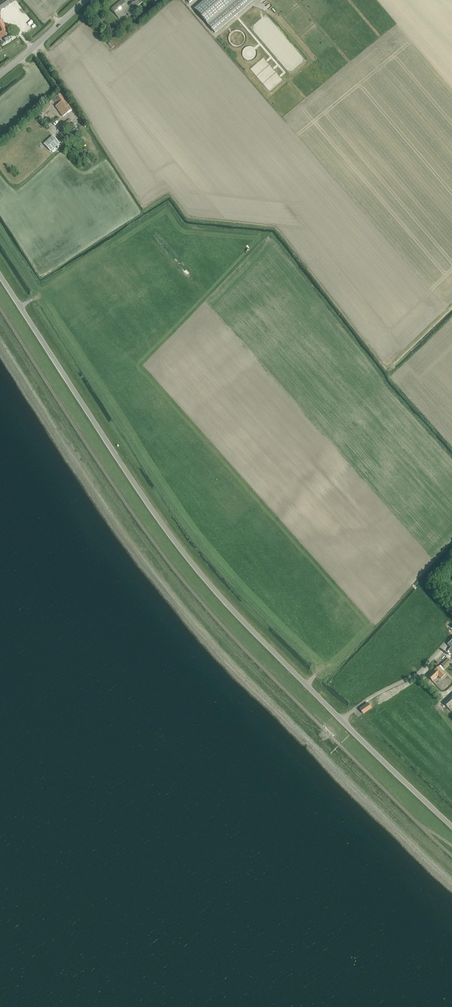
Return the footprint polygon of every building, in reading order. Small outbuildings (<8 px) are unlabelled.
[(9,5),(6,0),(0,4),(0,11),(9,5)] [(195,9),(216,33),(254,0),(205,0),(195,9)] [(132,14),(139,8),(134,2),(128,7),(123,1),(111,10),(114,13),(117,16),(128,7),(129,9),(128,9),(132,14)] [(12,39),(1,18),(0,19),(0,39),(3,38),(6,42),(12,39)] [(63,117),(67,114),(72,110),(70,107),(65,101),(60,94),(53,99),(55,102),(57,101),(59,104),(55,107),(63,117)] [(64,131),(74,124),(70,119),(61,127),(64,131)] [(51,152),(60,144),(53,136),(44,144),(51,152)] [(431,674),(428,677),(432,682),(436,678),(438,676),(441,679),(446,675),(442,671),(444,669),(451,662),(451,660),(449,657),(440,666),(434,672),(431,674)] [(359,709),(363,714),(371,708),(368,704),(359,709)]
